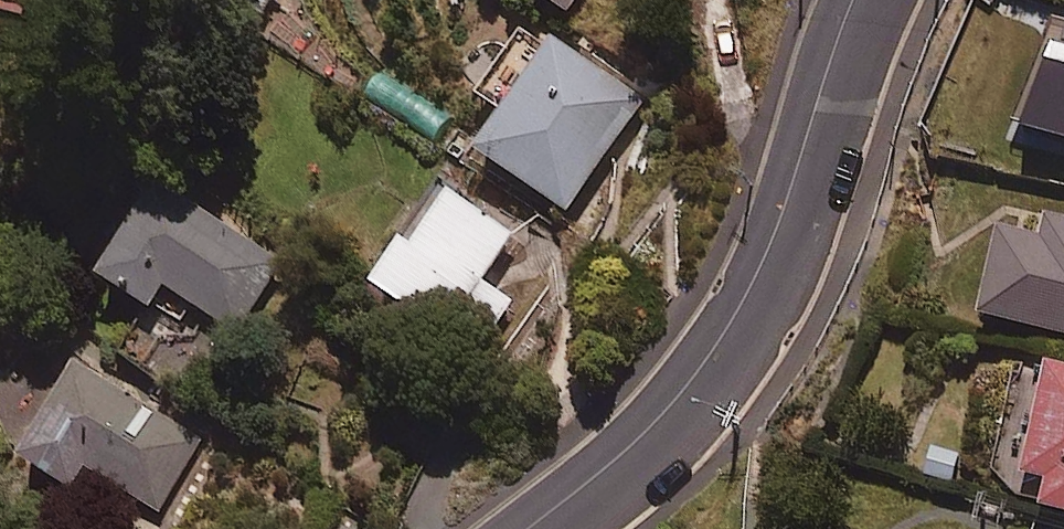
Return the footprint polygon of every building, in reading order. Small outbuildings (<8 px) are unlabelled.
[(562,14),(571,0),(542,0),(562,14)] [(641,99),(546,33),(469,143),(563,209),(641,99)] [(1048,35),(1023,122),(1063,134),(1063,40),(1048,35)] [(148,307),(161,287),(238,336),(282,268),(153,184),(96,273),(148,307)] [(510,235),(439,189),(405,242),(395,235),(366,279),(479,351),(515,295),(484,275),(510,235)] [(962,317),(1063,341),(1063,221),(1043,216),(1038,237),(984,224),(962,317)] [(1036,504),(1063,510),(1063,364),(1042,359),(1016,465),(1044,472),(1036,504)] [(201,441),(69,361),(12,453),(67,487),(80,465),(157,512),(201,441)]
